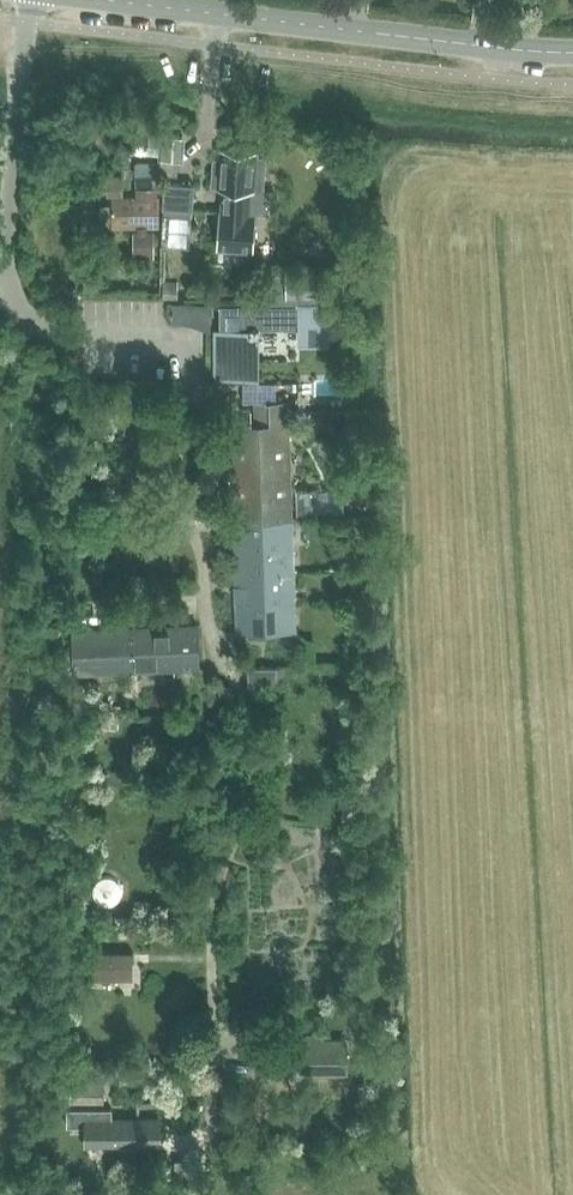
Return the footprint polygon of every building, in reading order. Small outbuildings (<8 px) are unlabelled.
[(224,186),(222,212),(221,218),(219,249),(253,252),(256,211),(249,211),(250,188),(263,189),(266,156),(257,155),(257,152),(223,150),(222,159),(214,159),(212,186),(224,186)] [(137,198),(113,198),(113,225),(138,225),(138,231),(134,231),(134,238),(134,256),(153,256),(153,231),(146,231),(146,225),(158,225),(157,198),(155,198),(156,187),(155,162),(135,163),(136,187),(137,187),(137,198)] [(108,174),(108,194),(123,194),(123,174),(108,174)] [(161,206),(192,209),(194,183),(163,181),(161,206)] [(269,297),(269,306),(327,305),(327,296),(330,296),(329,269),(286,269),(286,272),(267,272),(267,297),(269,297)] [(97,278),(84,278),(84,292),(97,292),(97,278)] [(178,283),(165,283),(165,297),(178,297),(178,283)] [(300,335),(333,335),(333,305),(327,305),(269,306),(219,306),(220,327),(214,327),(215,382),(259,381),(258,328),(300,327),(300,335)] [(232,419),(234,494),(292,492),(289,402),(253,403),(254,425),(251,425),(244,412),(232,419)] [(234,494),(236,562),(293,561),(292,492),(234,494)] [(293,561),(236,562),(238,632),(295,630),(293,561)] [(136,615),(128,616),(128,627),(130,627),(135,626),(137,626),(136,615)] [(135,626),(130,627),(134,673),(201,670),(198,624),(137,626),(135,626)] [(134,673),(130,627),(128,627),(72,629),(75,675),(134,673)] [(277,666),(249,667),(249,684),(277,684),(277,666)] [(137,674),(124,675),(125,696),(138,695),(137,674)] [(131,953),(90,953),(90,981),(131,981),(131,953)] [(252,1038),(253,1075),(348,1073),(348,1037),(319,1037),(319,1033),(304,1033),(304,1037),(252,1038)] [(84,1040),(71,1042),(72,1055),(85,1053),(84,1040)] [(69,1081),(69,1102),(104,1102),(104,1082),(87,1081),(87,1079),(81,1079),(81,1082),(69,1081)] [(112,1108),(67,1108),(67,1125),(86,1125),(86,1144),(161,1144),(161,1117),(112,1117),(112,1108)]
